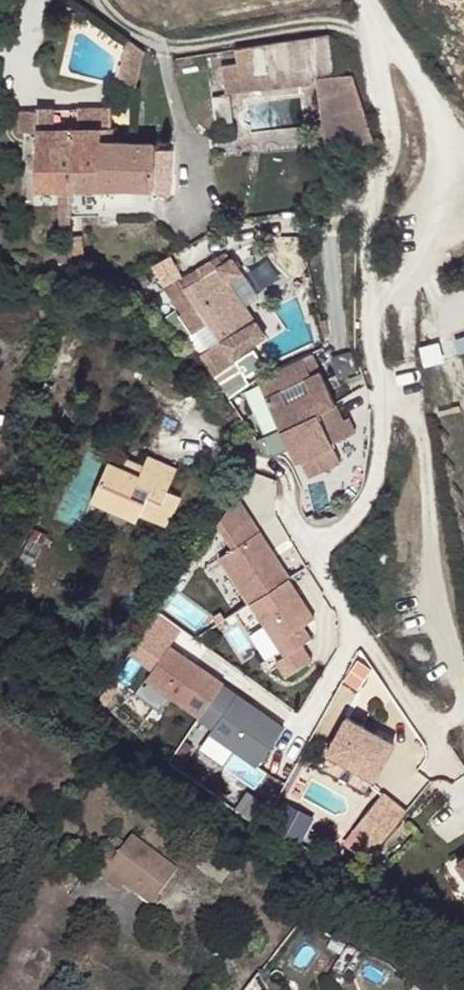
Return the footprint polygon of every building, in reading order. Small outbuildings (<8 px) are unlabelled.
[(310,34),(293,37),(298,64),(332,58),(326,36),(310,34)] [(143,48),(127,36),(114,77),(132,83),(136,71),(143,48)] [(293,37),(234,47),(238,73),(298,64),(293,37)] [(352,64),(318,74),(330,143),(372,131),(352,64)] [(36,181),(73,182),(74,160),(98,159),(101,137),(101,121),(113,121),(113,101),(37,100),(37,104),(37,126),(36,181)] [(37,126),(37,104),(18,104),(18,125),(37,126)] [(101,137),(113,136),(113,121),(101,121),(101,137)] [(157,136),(136,135),(113,136),(101,137),(98,159),(74,160),(73,182),(156,183),(157,136)] [(197,263),(202,272),(218,265),(225,280),(241,273),(233,257),(224,262),(220,253),(197,263)] [(92,254),(81,256),(82,271),(94,269),(92,254)] [(191,301),(201,320),(189,325),(197,342),(208,336),(210,341),(246,323),(225,280),(218,265),(202,272),(182,282),(182,283),(169,289),(178,307),(191,301)] [(254,338),(246,323),(210,341),(218,356),(254,338)] [(311,354),(302,357),(310,376),(319,372),(311,354)] [(256,378),(278,428),(333,404),(319,372),(310,376),(302,357),(256,378)] [(333,404),(278,428),(292,460),(296,458),(304,477),(336,463),(328,444),(347,436),(340,421),(333,404)] [(346,419),(340,421),(347,436),(353,434),(346,419)] [(128,473),(116,469),(100,462),(84,498),(134,519),(138,514),(164,524),(177,496),(163,489),(172,469),(141,455),(136,465),(132,463),(128,473)] [(120,458),(116,469),(128,473),(132,463),(120,458)] [(217,519),(225,533),(250,517),(233,493),(217,519)] [(250,517),(225,533),(235,547),(220,556),(286,653),(312,635),(304,623),(315,616),(250,517)] [(176,634),(151,665),(203,706),(201,708),(215,719),(212,723),(263,765),(291,730),(226,677),(227,675),(176,634)] [(394,735),(347,709),(328,744),(375,770),(394,735)] [(406,804),(382,785),(352,823),(376,842),(406,804)] [(275,829),(307,839),(316,813),(284,803),(275,829)] [(115,866),(138,880),(163,896),(186,858),(138,828),(125,848),(110,839),(97,863),(111,872),(115,866)] [(450,860),(463,882),(463,851),(450,860)] [(134,886),(138,880),(115,866),(111,872),(134,886)]
